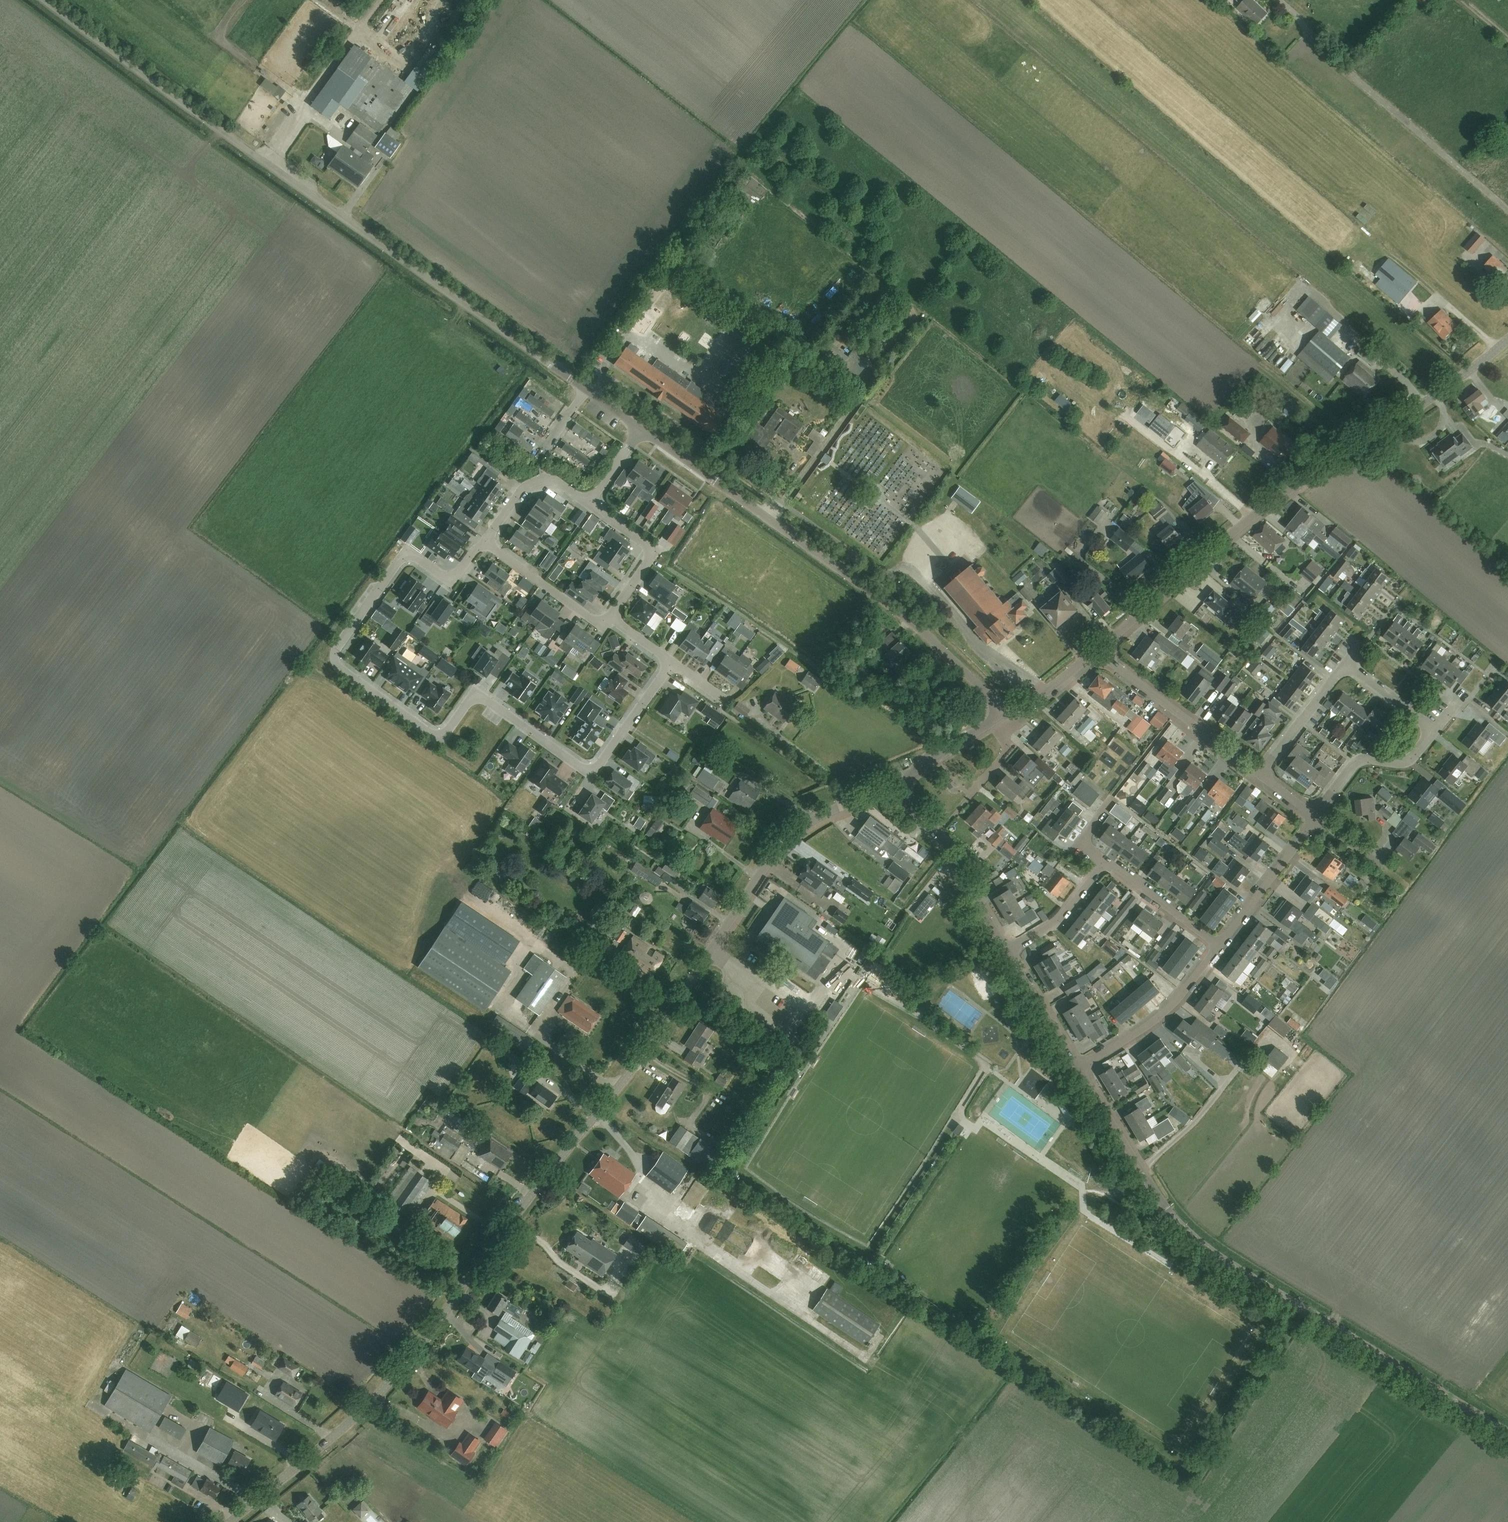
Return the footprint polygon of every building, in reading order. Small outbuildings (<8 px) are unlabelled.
[(399,1),(409,9),(416,0),(400,0),(399,1)] [(1251,0),(1236,0),(1241,4),(1237,9),(1255,26),(1266,14),(1251,0)] [(394,3),(388,13),(400,20),(406,10),(394,3)] [(413,88),(353,45),(310,106),(329,119),(340,105),(379,132),(394,110),(396,111),(413,88)] [(263,85),(282,100),(287,93),(268,78),(263,85)] [(375,135),(359,124),(346,142),(362,154),(363,154),(361,158),(343,145),(327,166),(357,188),(373,166),(368,163),(372,156),(365,151),(375,135)] [(399,134),(390,127),(375,147),(390,158),(400,144),(395,140),(399,134)] [(1368,209),(1375,214),(1378,210),(1370,205),(1368,209)] [(1485,240),(1477,233),(1465,247),(1473,254),(1485,240)] [(1503,265),(1493,256),(1483,266),(1498,280),(1507,269),(1502,265),(1503,265)] [(1419,283),(1389,259),(1375,275),(1368,268),(1363,274),(1398,305),(1398,304),(1413,317),(1432,296),(1419,283)] [(1342,326),(1310,297),(1298,310),(1330,339),(1342,326)] [(1256,323),(1265,313),(1260,308),(1251,318),(1256,323)] [(1456,327),(1440,310),(1428,321),(1444,338),(1456,327)] [(1251,334),(1258,341),(1276,324),(1269,317),(1251,334)] [(1350,358),(1320,331),(1303,350),(1333,377),(1350,358)] [(1355,353),(1359,345),(1355,343),(1351,351),(1355,353)] [(626,347),(613,365),(614,365),(655,394),(654,396),(653,395),(652,395),(661,402),(661,401),(660,400),(661,398),(711,434),(712,434),(724,417),(724,416),(723,417),(692,395),(697,388),(657,360),(652,366),(626,348),(626,347)] [(846,354),(840,349),(831,360),(840,368),(848,360),(844,357),(846,354)] [(868,362),(857,353),(843,370),(854,379),(868,362)] [(1283,368),(1297,381),(1307,370),(1293,357),(1283,368)] [(1374,373),(1359,360),(1342,381),(1363,398),(1378,380),(1373,375),(1374,373)] [(532,379),(528,383),(533,388),(537,384),(532,379)] [(529,392),(524,388),(518,396),(523,400),(529,392)] [(1485,398),(1479,390),(1465,401),(1468,405),(1462,409),(1471,420),(1479,413),(1478,411),(1483,407),(1479,403),(1485,398)] [(540,397),(536,394),(533,398),(531,396),(526,403),(550,420),(556,413),(538,400),(540,397)] [(517,408),(513,404),(506,413),(511,416),(517,408)] [(1204,421),(1183,404),(1179,408),(1189,416),(1185,420),(1197,430),(1204,421)] [(802,424),(778,408),(764,429),(751,420),(748,424),(739,436),(754,448),(755,447),(762,452),(776,432),(791,442),(800,429),(799,429),(802,424)] [(525,411),(523,410),(517,418),(536,432),(543,424),(528,413),(525,411)] [(1251,434),(1230,416),(1222,426),(1243,444),(1251,434)] [(506,424),(501,420),(495,429),(500,433),(506,424)] [(611,448),(573,421),(563,437),(599,464),(611,448)] [(522,433),(512,426),(505,437),(530,455),(535,449),(519,438),(522,433)] [(1295,446),(1272,426),(1259,443),(1268,450),(1269,448),(1284,460),(1295,446)] [(1235,450),(1210,430),(1197,446),(1222,466),(1235,450)] [(1472,447),(1462,434),(1455,439),(1451,434),(1442,441),(1443,442),(1431,450),(1433,453),(1432,454),(1432,455),(1434,458),(1436,458),(1437,458),(1441,463),(1457,451),(1461,456),(1472,447)] [(599,464),(563,437),(549,455),(586,482),(599,464)] [(1162,466),(1174,475),(1180,467),(1169,458),(1162,466)] [(851,464),(854,476),(862,474),(860,468),(865,467),(863,460),(858,462),(851,464)] [(627,478),(637,485),(649,468),(638,461),(629,473),(624,469),(614,483),(620,487),(627,478)] [(480,477),(477,482),(482,486),(498,497),(504,488),(494,481),(498,476),(487,468),(480,477)] [(626,503),(630,506),(642,489),(647,493),(659,476),(649,468),(637,485),(638,486),(626,503)] [(472,486),(463,480),(460,483),(469,490),(472,486)] [(1190,511),(1198,521),(1213,510),(1206,502),(1211,494),(1194,482),(1186,489),(1192,496),(1183,506),(1188,512),(1190,511)] [(659,502),(669,509),(681,492),(671,484),(659,502)] [(491,506),(498,497),(482,486),(479,492),(473,488),(470,491),(491,506)] [(985,503),(966,488),(959,497),(978,512),(985,503)] [(465,501),(485,515),(491,506),(470,491),(464,500),(466,501),(465,501)] [(681,492),(669,509),(661,520),(668,525),(674,517),(679,521),(683,515),(681,514),(691,499),(681,492)] [(532,509),(551,523),(550,522),(553,517),(556,519),(565,507),(547,495),(542,502),(538,499),(532,509)] [(446,506),(449,500),(443,497),(440,503),(446,506)] [(485,515),(465,501),(462,500),(460,504),(461,506),(460,505),(454,514),(467,524),(471,518),(479,524),(485,515)] [(658,506),(651,501),(641,515),(649,520),(658,506)] [(1168,512),(1160,502),(1150,511),(1158,520),(1160,519),(1167,528),(1158,535),(1168,547),(1180,537),(1169,523),(1173,519),(1168,512)] [(1091,517),(1096,521),(1103,511),(1097,508),(1091,517)] [(1303,508),(1295,518),(1324,541),(1327,538),(1317,530),(1322,524),(1316,519),(1316,518),(1303,508)] [(541,537),(551,523),(532,509),(525,518),(533,524),(530,530),(541,537)] [(1096,522),(1102,527),(1111,514),(1105,510),(1096,522)] [(443,533),(462,547),(470,536),(466,533),(470,528),(451,515),(444,525),(447,527),(443,533)] [(1010,516),(1005,523),(1013,530),(1019,523),(1010,516)] [(1295,518),(1287,528),(1300,538),(1305,532),(1321,545),(1324,541),(1295,518)] [(675,523),(664,538),(670,543),(681,527),(675,523)] [(1285,539),(1267,524),(1253,537),(1271,553),(1285,539)] [(414,525),(403,538),(411,544),(422,531),(414,525)] [(1110,536),(1129,551),(1139,540),(1119,525),(1110,536)] [(1353,540),(1337,527),(1330,535),(1346,548),(1353,540)] [(606,548),(624,561),(630,551),(619,544),(623,538),(610,529),(603,538),(610,543),(606,548)] [(525,537),(516,531),(509,540),(523,551),(523,550),(529,554),(539,540),(528,532),(525,537)] [(433,537),(426,546),(444,559),(449,553),(453,556),(460,547),(461,548),(462,547),(443,533),(441,532),(436,539),(433,537)] [(1048,545),(1042,552),(1046,556),(1052,549),(1048,545)] [(617,570),(624,561),(606,548),(603,554),(599,551),(592,560),(603,567),(606,562),(617,570)] [(1360,555),(1353,550),(1348,557),(1355,561),(1360,555)] [(1121,569),(1131,582),(1150,566),(1140,554),(1130,562),(1126,557),(1117,564),(1121,569)] [(1265,573),(1269,567),(1255,558),(1251,564),(1265,573)] [(1324,570),(1314,560),(1301,574),(1312,584),(1313,582),(1316,585),(1323,578),(1319,575),(1324,570)] [(583,580),(600,592),(607,582),(596,574),(600,568),(590,561),(583,570),(589,575),(585,581),(583,580)] [(1342,561),(1338,567),(1343,571),(1347,565),(1342,561)] [(509,575),(492,563),(484,575),(490,579),(486,584),(504,596),(512,586),(505,581),(509,575)] [(973,564),(973,563),(962,572),(960,570),(961,569),(961,568),(949,578),(949,579),(951,577),(953,579),(943,588),(943,589),(945,588),(949,592),(947,593),(948,594),(950,593),(955,599),(953,600),(954,601),(956,600),(961,605),(959,607),(959,608),(961,606),(967,612),(964,613),(965,614),(967,613),(972,619),(970,620),(971,621),(973,620),(976,624),(972,628),(974,629),(973,630),(974,631),(975,630),(979,636),(978,637),(979,638),(980,637),(987,644),(994,639),(997,643),(996,644),(997,645),(998,644),(1000,645),(1001,645),(999,643),(1004,639),(1006,641),(1015,634),(1013,631),(1017,628),(1019,629),(1020,629),(1018,627),(1020,626),(1019,625),(1017,626),(1016,625),(1025,616),(1023,611),(1028,606),(1017,594),(1010,600),(1009,600),(1008,601),(1006,599),(1002,602),(998,597),(1000,596),(999,595),(997,597),(992,591),(994,589),(992,590),(986,584),(988,583),(988,581),(986,583),(981,577),(984,574),(986,570),(983,567),(978,567),(975,570),(971,566),(973,564)] [(562,574),(566,567),(559,564),(556,571),(562,574)] [(1060,566),(1050,575),(1058,583),(1062,579),(1067,584),(1072,579),(1060,566)] [(1266,583),(1246,566),(1231,584),(1251,601),(1266,583)] [(1363,573),(1383,588),(1390,578),(1377,568),(1371,575),(1368,572),(1369,571),(1366,569),(1363,573)] [(1337,576),(1341,581),(1349,576),(1345,570),(1337,576)] [(1376,597),(1383,588),(1363,573),(1360,577),(1363,580),(1364,579),(1367,581),(1362,587),(1376,597)] [(674,586),(657,574),(649,585),(654,588),(649,595),(669,609),(678,597),(670,592),(674,586)] [(1021,586),(1030,577),(1027,574),(1018,582),(1021,586)] [(415,594),(422,585),(411,577),(407,582),(405,581),(400,588),(402,590),(397,596),(405,602),(402,605),(413,612),(422,599),(415,594)] [(1324,587),(1330,592),(1338,582),(1331,577),(1324,587)] [(600,593),(600,592),(583,580),(578,587),(571,583),(564,592),(583,606),(587,599),(591,602),(598,592),(600,593)] [(1368,607),(1376,597),(1362,587),(1357,594),(1354,592),(1356,589),(1346,581),(1342,587),(1348,592),(1368,607)] [(501,601),(478,585),(471,594),(469,594),(468,594),(467,596),(467,597),(468,599),(467,599),(474,604),(470,609),(486,621),(496,607),(497,607),(501,601)] [(1024,590),(1031,600),(1035,596),(1028,587),(1024,590)] [(1065,596),(1059,588),(1038,606),(1057,628),(1078,610),(1070,602),(1072,600),(1067,595),(1065,596)] [(1107,594),(1103,589),(1086,603),(1091,609),(1093,607),(1102,617),(1111,609),(1103,598),(1107,594)] [(1216,616),(1224,622),(1231,614),(1234,617),(1239,612),(1247,618),(1252,612),(1234,597),(1229,603),(1214,590),(1204,602),(1218,614),(1216,616)] [(1183,592),(1180,597),(1187,601),(1190,596),(1183,592)] [(1361,617),(1368,607),(1348,592),(1345,596),(1346,596),(1343,601),(1343,603),(1347,606),(1344,611),(1351,616),(1354,612),(1361,617)] [(444,598),(435,611),(429,607),(420,620),(430,627),(436,618),(443,623),(454,607),(450,604),(451,603),(444,598)] [(654,607),(641,598),(635,607),(634,607),(629,614),(636,619),(637,618),(646,624),(654,613),(664,619),(669,612),(657,603),(654,607)] [(528,619),(537,626),(550,607),(541,600),(532,612),(528,609),(521,619),(526,622),(528,619)] [(1274,605),(1268,601),(1256,615),(1267,624),(1281,606),(1276,602),(1274,605)] [(1294,610),(1287,604),(1281,610),(1288,616),(1294,610)] [(559,613),(550,607),(537,626),(536,628),(544,634),(543,635),(548,639),(555,629),(551,625),(559,613)] [(1317,614),(1337,630),(1344,620),(1331,610),(1326,616),(1323,614),(1324,613),(1316,607),(1314,611),(1317,614)] [(1330,639),(1337,630),(1317,614),(1314,618),(1318,621),(1318,620),(1321,623),(1316,629),(1330,639)] [(1405,629),(1403,627),(1398,624),(1403,617),(1399,614),(1394,620),(1395,621),(1383,637),(1393,644),(1405,629)] [(1191,625),(1179,616),(1178,618),(1177,617),(1174,622),(1169,629),(1183,640),(1179,646),(1186,652),(1191,646),(1188,644),(1192,638),(1185,633),(1191,625)] [(1405,629),(1393,644),(1403,652),(1414,636),(1413,635),(1408,631),(1412,624),(1408,621),(1403,627),(1405,629)] [(690,654),(707,632),(706,631),(702,638),(694,633),(698,628),(689,622),(681,634),(686,638),(679,647),(690,654)] [(1296,630),(1289,624),(1280,635),(1287,641),(1296,630)] [(568,643),(573,647),(584,631),(575,625),(567,636),(562,632),(555,641),(564,648),(568,643)] [(744,636),(747,628),(739,625),(737,633),(744,636)] [(386,645),(394,651),(406,633),(398,628),(386,645)] [(1302,633),(1322,649),(1330,639),(1316,629),(1311,636),(1309,633),(1309,632),(1304,628),(1302,631),(1303,632),(1302,633)] [(1414,636),(1403,652),(1412,659),(1424,644),(1417,638),(1422,632),(1418,628),(1413,635),(1414,636)] [(569,652),(575,656),(584,662),(591,653),(586,649),(593,638),(584,631),(573,647),(569,652)] [(707,632),(690,654),(701,662),(705,657),(710,661),(722,645),(714,639),(713,637),(707,632)] [(901,641),(892,632),(883,640),(892,650),(887,654),(897,665),(911,652),(901,641)] [(1160,633),(1154,641),(1147,636),(1132,655),(1146,666),(1160,648),(1168,654),(1169,652),(1182,662),(1188,654),(1160,633)] [(1322,649),(1302,633),(1299,638),(1303,641),(1304,640),(1307,642),(1302,649),(1315,659),(1322,649)] [(354,656),(367,665),(370,660),(380,668),(388,656),(378,649),(380,646),(367,637),(354,656)] [(534,652),(540,656),(547,647),(541,643),(534,652)] [(1422,666),(1432,673),(1444,657),(1443,657),(1437,653),(1442,646),(1438,643),(1432,650),(1433,651),(1422,666)] [(1223,660),(1204,644),(1198,653),(1209,662),(1205,667),(1212,673),(1223,660)] [(1278,650),(1272,644),(1263,654),(1270,660),(1278,650)] [(547,647),(540,656),(547,661),(552,653),(546,649),(547,647)] [(715,670),(725,677),(736,663),(730,658),(733,654),(724,647),(717,657),(722,661),(715,670)] [(510,658),(497,649),(494,654),(488,649),(474,668),(478,671),(477,673),(483,677),(484,676),(485,676),(494,665),(501,670),(510,658)] [(1444,657),(1432,673),(1442,681),(1454,665),(1452,664),(1447,660),(1452,654),(1447,650),(1443,657),(1444,657)] [(432,651),(427,659),(432,662),(437,655),(432,651)] [(395,681),(397,683),(411,663),(397,653),(391,661),(396,664),(386,678),(394,683),(395,681)] [(646,667),(628,653),(623,660),(615,654),(608,664),(620,673),(624,668),(638,678),(646,667)] [(742,654),(736,663),(725,677),(736,684),(742,675),(747,679),(754,669),(746,663),(749,659),(742,654)] [(549,662),(560,668),(563,662),(553,656),(549,662)] [(603,664),(595,656),(590,662),(598,670),(603,664)] [(1264,666),(1252,657),(1245,667),(1256,676),(1264,666)] [(1451,688),(1457,680),(1462,684),(1469,674),(1464,670),(1463,672),(1456,667),(1461,661),(1457,657),(1452,664),(1454,665),(1442,681),(1451,688)] [(772,665),(766,659),(756,669),(762,675),(772,665)] [(406,692),(409,687),(415,692),(421,683),(429,672),(422,667),(421,668),(412,662),(411,663),(397,683),(399,685),(398,687),(406,692)] [(1493,675),(1501,667),(1496,662),(1489,670),(1493,675)] [(1296,673),(1310,683),(1317,674),(1303,664),(1296,673)] [(1215,678),(1202,668),(1182,694),(1195,703),(1215,678)] [(519,678),(512,673),(504,683),(514,690),(511,695),(523,703),(528,696),(529,697),(534,691),(532,690),(540,680),(525,669),(519,678)] [(822,680),(809,671),(801,682),(814,691),(822,680)] [(1231,679),(1224,673),(1213,687),(1221,692),(1231,679)] [(1296,673),(1290,681),(1303,692),(1310,683),(1296,673)] [(628,681),(618,674),(613,681),(611,680),(602,691),(619,704),(628,692),(622,688),(623,686),(624,686),(628,681)] [(1100,675),(1094,682),(1118,700),(1122,703),(1127,696),(1114,686),(1100,675)] [(1498,687),(1507,694),(1507,682),(1505,679),(1498,687)] [(1237,685),(1231,681),(1222,693),(1227,697),(1237,685)] [(1303,692),(1290,681),(1283,690),(1297,701),(1303,692)] [(437,688),(429,682),(420,695),(429,701),(426,705),(437,713),(451,694),(439,686),(437,688)] [(1118,700),(1094,682),(1089,689),(1096,694),(1093,698),(1110,711),(1113,707),(1124,716),(1129,709),(1118,700)] [(579,703),(588,691),(580,686),(569,700),(577,706),(579,703)] [(1492,694),(1506,706),(1507,703),(1507,694),(1498,687),(1492,694)] [(1297,701),(1283,690),(1276,699),(1290,709),(1297,701)] [(568,706),(548,692),(535,711),(541,716),(541,717),(547,721),(548,721),(554,725),(568,706)] [(698,702),(683,692),(678,699),(671,694),(667,700),(667,701),(666,703),(665,703),(659,712),(674,721),(681,710),(689,716),(698,702)] [(795,706),(775,692),(763,708),(784,723),(795,706)] [(1334,706),(1341,711),(1351,698),(1344,693),(1334,706)] [(1500,714),(1506,706),(1492,694),(1486,702),(1500,714)] [(1135,702),(1145,706),(1148,699),(1138,695),(1135,702)] [(1358,703),(1351,698),(1341,711),(1347,716),(1358,703)] [(1067,709),(1078,719),(1087,709),(1076,699),(1067,709)] [(1225,725),(1239,706),(1237,708),(1226,699),(1213,716),(1225,725)] [(601,709),(589,700),(578,716),(585,722),(573,739),(587,749),(593,741),(594,742),(597,737),(596,736),(602,729),(592,722),(601,709)] [(750,710),(738,700),(733,707),(745,717),(750,710)] [(1258,717),(1267,705),(1261,700),(1252,712),(1258,717)] [(1267,705),(1258,717),(1264,709),(1277,719),(1283,712),(1270,702),(1267,705)] [(716,710),(707,703),(702,710),(711,717),(716,710)] [(1364,708),(1358,703),(1347,716),(1354,721),(1364,708)] [(1251,715),(1239,706),(1225,725),(1227,723),(1238,732),(1251,715)] [(1371,713),(1366,720),(1373,725),(1382,712),(1376,707),(1371,713)] [(1364,708),(1354,721),(1361,727),(1366,720),(1371,713),(1364,708)] [(1069,729),(1078,719),(1067,709),(1058,719),(1069,729)] [(1163,730),(1172,719),(1162,710),(1152,721),(1163,730)] [(1382,712),(1373,725),(1379,730),(1389,717),(1382,712)] [(1272,721),(1265,716),(1247,741),(1260,751),(1270,738),(1269,734),(1265,730),(1272,721)] [(1090,717),(1084,724),(1090,729),(1096,723),(1090,717)] [(1507,736),(1490,723),(1486,728),(1479,723),(1464,742),(1477,752),(1489,737),(1500,745),(1507,736)] [(1084,724),(1078,730),(1084,736),(1090,729),(1084,724)] [(1106,725),(1099,731),(1107,739),(1113,733),(1106,725)] [(1052,726),(1043,736),(1054,746),(1063,736),(1052,726)] [(1372,730),(1366,737),(1372,742),(1378,735),(1372,730)] [(1045,756),(1054,746),(1043,736),(1034,746),(1045,756)] [(1361,740),(1358,744),(1361,746),(1359,748),(1362,750),(1366,744),(1361,740)] [(1164,763),(1176,747),(1168,741),(1156,757),(1164,763)] [(1355,742),(1351,747),(1357,751),(1359,748),(1361,746),(1358,744),(1355,742)] [(504,770),(516,779),(525,766),(527,766),(529,763),(529,760),(534,753),(522,745),(518,750),(508,743),(501,754),(511,761),(504,770)] [(1066,744),(1059,751),(1065,757),(1072,750),(1066,744)] [(1298,780),(1310,764),(1304,760),(1309,752),(1298,744),(1286,760),(1292,765),(1287,771),(1298,780)] [(1176,747),(1164,763),(1172,769),(1184,753),(1176,747)] [(646,749),(642,754),(634,748),(631,753),(628,751),(622,759),(638,770),(644,762),(649,765),(655,756),(646,749)] [(994,764),(1001,756),(998,753),(991,760),(994,764)] [(703,768),(685,755),(680,763),(677,761),(675,764),(680,768),(682,764),(697,775),(695,778),(718,794),(725,785),(707,772),(706,773),(701,770),(703,768)] [(1037,764),(1027,755),(1016,767),(1026,776),(1037,764)] [(1462,762),(1453,755),(1448,762),(1449,762),(1440,773),(1454,784),(1465,770),(1473,777),(1482,767),(1467,755),(1462,762)] [(557,770),(544,761),(531,780),(543,789),(546,786),(559,795),(567,784),(554,775),(557,770)] [(1143,774),(1151,780),(1158,771),(1145,761),(1136,774),(1141,777),(1143,774)] [(1315,768),(1310,764),(1298,780),(1309,788),(1314,781),(1320,785),(1321,784),(1325,788),(1336,773),(1320,761),(1315,768)] [(1068,763),(1064,767),(1070,774),(1074,769),(1068,763)] [(1178,791),(1182,793),(1199,769),(1191,763),(1179,780),(1181,781),(1178,785),(1178,791)] [(1199,769),(1182,793),(1185,796),(1189,795),(1193,790),(1195,792),(1207,775),(1199,769)] [(605,784),(628,800),(641,782),(629,774),(625,780),(614,771),(605,784)] [(1019,786),(1007,775),(998,786),(1013,800),(1018,794),(1024,799),(1033,789),(1023,781),(1019,786)] [(1443,793),(1425,778),(1416,789),(1409,796),(1423,808),(1432,797),(1434,798),(1437,794),(1440,797),(1440,798),(1459,813),(1466,805),(1447,789),(1443,793)] [(1207,796),(1215,802),(1227,786),(1219,780),(1207,796)] [(759,793),(740,781),(728,799),(747,811),(759,793)] [(1070,782),(1065,785),(1070,792),(1075,788),(1070,782)] [(711,799),(692,784),(686,792),(706,807),(711,799)] [(1098,797),(1081,784),(1073,794),(1090,807),(1098,797)] [(1227,786),(1215,802),(1223,808),(1235,792),(1227,786)] [(1254,791),(1248,786),(1240,795),(1246,800),(1254,791)] [(615,800),(604,793),(600,800),(592,795),(587,802),(586,802),(583,806),(584,807),(579,814),(591,823),(601,808),(607,811),(615,800)] [(1190,807),(1191,807),(1196,800),(1193,796),(1187,804),(1183,801),(1175,811),(1182,817),(1190,807)] [(552,803),(545,798),(536,811),(543,816),(552,803)] [(1376,819),(1374,798),(1356,800),(1358,815),(1368,814),(1369,820),(1376,819)] [(1055,802),(1052,799),(1032,824),(1038,829),(1041,826),(1038,824),(1055,802)] [(1197,800),(1196,800),(1191,807),(1196,811),(1203,803),(1198,799),(1197,800)] [(1264,814),(1280,825),(1286,817),(1263,800),(1262,802),(1261,801),(1256,807),(1264,814)] [(1054,812),(1061,817),(1074,828),(1082,818),(1079,816),(1083,810),(1073,801),(1068,808),(1068,807),(1064,813),(1057,808),(1054,812)] [(1393,803),(1390,801),(1385,807),(1383,806),(1379,811),(1390,819),(1388,821),(1397,827),(1403,819),(1395,812),(1394,814),(1388,810),(1393,803)] [(974,813),(985,822),(989,818),(996,823),(1002,816),(995,809),(992,813),(982,804),(974,813)] [(1123,814),(1130,820),(1132,817),(1125,811),(1117,805),(1113,810),(1121,816),(1123,814)] [(1019,814),(1009,806),(1004,811),(1014,819),(1019,814)] [(725,818),(713,809),(701,828),(713,836),(713,835),(725,843),(737,826),(725,819),(725,818)] [(1214,813),(1209,809),(1202,818),(1203,819),(1200,823),(1203,826),(1214,813)] [(1149,811),(1144,818),(1150,822),(1155,815),(1149,811)] [(1032,823),(1037,817),(1031,812),(1027,819),(1032,823)] [(985,822),(974,813),(967,821),(977,830),(973,833),(979,838),(990,826),(985,822)] [(1440,817),(1433,813),(1426,823),(1433,828),(1435,825),(1440,828),(1442,825),(1437,821),(1440,817)] [(1250,823),(1238,814),(1233,820),(1245,829),(1250,823)] [(1280,825),(1264,814),(1258,821),(1261,823),(1261,824),(1274,833),(1280,825)] [(647,822),(639,816),(634,822),(642,828),(647,822)] [(905,842),(871,817),(856,837),(873,850),(877,844),(901,861),(906,854),(899,849),(905,842)] [(1061,817),(1057,822),(1051,818),(1041,831),(1054,841),(1061,832),(1067,837),(1074,828),(1061,817)] [(1110,846),(1120,832),(1111,825),(1114,820),(1109,817),(1100,829),(1105,832),(1100,839),(1110,846)] [(1140,822),(1132,817),(1130,820),(1137,825),(1140,822)] [(1415,828),(1404,819),(1392,834),(1403,842),(1397,849),(1411,859),(1422,845),(1432,853),(1436,847),(1422,836),(1418,842),(1416,840),(1413,844),(1406,839),(1415,828)] [(996,832),(1006,840),(1008,838),(1006,836),(1009,832),(1002,826),(996,832)] [(1149,835),(1152,831),(1145,826),(1142,829),(1149,835)] [(1177,828),(1172,834),(1176,837),(1181,831),(1177,828)] [(1152,831),(1149,835),(1156,840),(1159,837),(1152,831)] [(1016,860),(1020,855),(1005,841),(1006,840),(996,832),(989,840),(997,847),(998,845),(1012,858),(1016,860)] [(1130,840),(1120,832),(1110,846),(1119,854),(1130,840)] [(1248,841),(1236,832),(1228,843),(1247,857),(1249,854),(1258,861),(1264,854),(1248,841)] [(1254,834),(1248,841),(1264,854),(1270,846),(1254,834)] [(1133,835),(1130,840),(1119,854),(1129,861),(1139,847),(1134,843),(1138,838),(1133,835)] [(1229,849),(1215,837),(1208,845),(1223,857),(1229,849)] [(1139,847),(1129,861),(1139,868),(1149,854),(1139,847)] [(1205,847),(1198,855),(1211,867),(1218,859),(1205,847)] [(1022,854),(1040,870),(1044,866),(1041,864),(1044,861),(1038,855),(1034,860),(1028,854),(1031,850),(1028,848),(1022,854)] [(1171,851),(1178,856),(1180,853),(1174,848),(1171,851)] [(1330,852),(1324,860),(1340,873),(1346,865),(1330,852)] [(1188,859),(1180,853),(1178,856),(1185,862),(1188,859)] [(1020,855),(1016,860),(1016,861),(1014,863),(1019,866),(1016,868),(1019,873),(1023,871),(1027,866),(1037,874),(1040,870),(1022,854),(1020,855)] [(1157,882),(1168,868),(1158,861),(1160,859),(1156,856),(1146,869),(1150,872),(1148,875),(1157,882)] [(1234,859),(1228,867),(1244,879),(1250,871),(1234,859)] [(809,862),(803,869),(821,881),(831,888),(839,876),(816,860),(814,864),(809,861),(809,862)] [(1222,875),(1238,887),(1244,879),(1228,867),(1220,860),(1212,870),(1220,877),(1222,875)] [(1340,873),(1324,860),(1318,868),(1334,881),(1340,873)] [(650,871),(637,861),(636,863),(633,862),(630,866),(633,868),(631,871),(639,876),(640,875),(657,887),(662,881),(649,872),(650,871)] [(681,870),(668,861),(661,871),(656,868),(653,872),(669,883),(673,877),(675,878),(681,870)] [(910,873),(894,861),(888,870),(904,882),(910,873)] [(1190,865),(1197,870),(1200,867),(1193,862),(1190,865)] [(1207,872),(1200,867),(1197,870),(1205,876),(1207,872)] [(1168,868),(1157,882),(1167,889),(1177,876),(1168,868)] [(821,881),(803,869),(798,876),(804,881),(802,885),(821,898),(828,888),(820,882),(821,881)] [(1048,876),(1064,889),(1070,881),(1058,871),(1055,869),(1048,876)] [(998,875),(996,871),(989,875),(992,879),(998,875)] [(1361,881),(1351,874),(1345,882),(1354,889),(1357,885),(1362,889),(1367,882),(1362,878),(1361,881)] [(1226,884),(1215,875),(1206,886),(1211,890),(1215,885),(1221,890),(1226,884)] [(1064,889),(1048,876),(1042,884),(1045,887),(1058,896),(1064,889)] [(1177,876),(1167,889),(1177,897),(1187,883),(1177,876)] [(1307,876),(1301,884),(1317,896),(1323,888),(1307,876)] [(854,877),(847,887),(867,900),(873,891),(854,877)] [(996,899),(1003,911),(1017,902),(1013,894),(1018,891),(1012,881),(1001,888),(1005,893),(996,899)] [(1187,883),(1177,897),(1186,904),(1197,890),(1187,883)] [(720,895),(703,884),(698,892),(701,894),(698,899),(712,908),(720,895)] [(1312,904),(1317,896),(1301,884),(1295,891),(1312,904)] [(1098,896),(1110,905),(1118,895),(1106,886),(1098,896)] [(1351,902),(1331,886),(1325,893),(1342,907),(1344,905),(1347,907),(1351,902)] [(1035,893),(1041,899),(1045,895),(1039,889),(1035,893)] [(1225,889),(1218,899),(1230,909),(1237,899),(1225,889)] [(1202,890),(1196,899),(1201,903),(1207,894),(1202,890)] [(837,893),(831,901),(841,907),(846,899),(837,893)] [(1110,905),(1098,896),(1090,905),(1102,915),(1106,910),(1114,916),(1118,912),(1110,905)] [(1134,896),(1120,913),(1125,917),(1138,900),(1134,896)] [(812,919),(783,899),(757,937),(771,946),(769,948),(815,980),(821,973),(830,961),(819,953),(821,951),(831,958),(838,949),(806,927),(812,919)] [(1201,903),(1196,899),(1190,906),(1195,910),(1201,903)] [(1230,909),(1218,899),(1210,909),(1222,919),(1230,909)] [(709,912),(692,901),(687,908),(679,903),(675,908),(694,920),(692,923),(691,927),(694,929),(698,927),(700,924),(700,925),(709,912)] [(1279,907),(1297,921),(1303,913),(1288,901),(1287,902),(1284,901),(1279,907)] [(1337,911),(1325,901),(1322,905),(1334,915),(1337,911)] [(1017,902),(1003,911),(1010,922),(1020,917),(1023,922),(1034,916),(1028,907),(1022,910),(1017,902)] [(1314,903),(1309,909),(1326,923),(1326,922),(1329,925),(1334,919),(1314,903)] [(639,905),(634,910),(638,915),(643,910),(639,905)] [(1094,925),(1102,915),(1090,905),(1082,915),(1094,925)] [(1297,921),(1279,907),(1275,913),(1276,915),(1276,917),(1299,935),(1303,931),(1316,942),(1319,938),(1297,921)] [(1144,930),(1154,916),(1145,909),(1138,918),(1133,914),(1127,923),(1132,926),(1134,922),(1144,930)] [(1215,929),(1222,919),(1210,909),(1202,919),(1215,929)] [(1321,929),(1326,923),(1309,909),(1304,916),(1321,929)] [(1125,917),(1120,913),(1112,923),(1117,927),(1125,917)] [(1082,915),(1075,925),(1086,934),(1091,929),(1094,931),(1097,927),(1094,925),(1082,915)] [(1366,915),(1362,921),(1366,924),(1370,918),(1366,915)] [(1154,916),(1144,930),(1154,937),(1164,924),(1154,916)] [(1254,932),(1278,951),(1278,950),(1271,945),(1276,940),(1283,945),(1290,937),(1279,928),(1275,933),(1273,932),(1274,931),(1261,922),(1254,932)] [(832,923),(829,928),(840,935),(843,929),(832,923)] [(1117,927),(1112,923),(1104,933),(1109,937),(1117,927)] [(1018,936),(1030,931),(1027,924),(1015,928),(1018,936)] [(1090,937),(1086,934),(1075,925),(1067,935),(1078,944),(1083,938),(1086,941),(1090,937)] [(512,971),(445,926),(417,967),(484,1012),(512,971)] [(1172,930),(1166,938),(1171,941),(1177,934),(1172,930)] [(1254,932),(1246,942),(1258,951),(1266,942),(1273,947),(1267,955),(1272,958),(1278,951),(1254,932)] [(664,957),(633,937),(620,955),(637,966),(638,965),(644,968),(643,970),(651,976),(664,957)] [(880,937),(878,945),(885,947),(887,938),(880,937)] [(1171,941),(1166,938),(1160,946),(1164,950),(1171,941)] [(1188,938),(1180,948),(1192,958),(1200,947),(1188,938)] [(1130,949),(1133,945),(1126,939),(1123,943),(1130,949)] [(501,958),(506,952),(494,941),(488,947),(501,958)] [(1239,952),(1251,961),(1258,951),(1246,942),(1239,952)] [(1133,945),(1130,949),(1137,954),(1140,950),(1133,945)] [(1192,958),(1180,948),(1172,958),(1185,967),(1192,958)] [(1161,954),(1157,950),(1147,963),(1156,970),(1160,965),(1155,962),(1161,954)] [(1231,962),(1243,971),(1251,961),(1239,952),(1231,962)] [(1132,958),(1128,954),(1122,960),(1125,964),(1132,958)] [(1043,978),(1059,969),(1051,957),(1036,966),(1043,978)] [(566,977),(539,958),(531,969),(534,972),(515,999),(538,1015),(566,977)] [(1185,967),(1172,958),(1165,968),(1177,977),(1185,967)] [(1257,966),(1262,970),(1268,963),(1263,959),(1257,966)] [(1243,971),(1231,962),(1223,972),(1236,981),(1243,971)] [(1122,966),(1119,963),(1112,969),(1116,972),(1122,966)] [(1262,970),(1257,966),(1251,975),(1256,979),(1262,970)] [(1059,969),(1043,978),(1051,990),(1070,979),(1062,967),(1059,969)] [(1326,968),(1320,976),(1333,986),(1339,978),(1326,968)] [(1113,974),(1110,971),(1103,977),(1106,980),(1113,974)] [(1303,971),(1298,976),(1305,984),(1310,978),(1303,971)] [(1094,985),(1097,989),(1104,983),(1101,979),(1100,979),(1094,985)] [(1141,987),(1151,999),(1160,991),(1150,979),(1141,987)] [(1294,983),(1289,989),(1295,994),(1299,988),(1294,983)] [(1214,984),(1205,996),(1216,1005),(1222,997),(1228,1001),(1233,995),(1227,990),(1225,992),(1214,984)] [(1141,987),(1131,995),(1141,1007),(1151,999),(1141,987)] [(1288,992),(1283,998),(1290,1004),(1295,997),(1288,992)] [(1065,1013),(1073,1026),(1089,1017),(1084,1010),(1091,1006),(1083,993),(1070,1001),(1074,1008),(1065,1013)] [(1141,1007),(1131,995),(1122,1003),(1132,1016),(1141,1007)] [(1251,995),(1244,1004),(1255,1013),(1262,1004),(1251,995)] [(1211,1012),(1216,1005),(1205,996),(1196,1008),(1207,1016),(1206,1018),(1212,1022),(1217,1016),(1211,1012)] [(1275,998),(1272,1002),(1280,1008),(1283,1004),(1275,998)] [(599,1015),(575,999),(563,1016),(587,1032),(599,1015)] [(837,1000),(827,1016),(836,1021),(846,1006),(837,1000)] [(1132,1016),(1122,1003),(1112,1012),(1122,1024),(1132,1016)] [(1267,1007),(1262,1013),(1271,1020),(1276,1014),(1267,1007)] [(1277,1016),(1268,1026),(1283,1038),(1292,1028),(1277,1016)] [(1073,1026),(1081,1039),(1090,1034),(1094,1041),(1107,1033),(1099,1020),(1093,1024),(1089,1017),(1073,1026)] [(1291,1017),(1288,1022),(1298,1029),(1301,1025),(1291,1017)] [(1214,1031),(1201,1021),(1195,1028),(1185,1020),(1175,1032),(1190,1043),(1194,1037),(1208,1047),(1209,1046),(1214,1039),(1219,1033),(1224,1038),(1228,1032),(1219,1024),(1214,1031)] [(712,1032),(700,1023),(685,1045),(691,1049),(684,1059),(697,1068),(706,1056),(701,1053),(707,1045),(705,1043),(712,1032)] [(1257,1038),(1247,1030),(1240,1037),(1251,1045),(1257,1038)] [(1161,1038),(1150,1047),(1156,1054),(1160,1060),(1166,1067),(1171,1062),(1169,1059),(1174,1055),(1161,1038)] [(1214,1039),(1209,1046),(1211,1047),(1210,1048),(1225,1059),(1228,1055),(1231,1057),(1234,1054),(1214,1039)] [(1156,1054),(1150,1047),(1139,1055),(1152,1072),(1156,1069),(1158,1072),(1166,1067),(1160,1060),(1156,1054)] [(1275,1047),(1266,1058),(1279,1068),(1288,1057),(1275,1047)] [(1181,1054),(1176,1059),(1187,1072),(1193,1067),(1181,1054)] [(1101,1075),(1109,1087),(1138,1069),(1135,1065),(1123,1072),(1122,1070),(1117,1074),(1113,1067),(1101,1075)] [(1141,1073),(1138,1069),(1109,1087),(1116,1099),(1128,1092),(1124,1085),(1130,1082),(1129,1081),(1141,1073)] [(524,1072),(514,1086),(526,1094),(536,1081),(524,1072)] [(1155,1075),(1149,1079),(1159,1093),(1165,1090),(1155,1075)] [(727,1082),(719,1076),(715,1082),(723,1087),(727,1082)] [(683,1085),(673,1079),(667,1087),(660,1082),(649,1100),(661,1108),(658,1112),(664,1116),(670,1106),(665,1102),(673,1091),(677,1094),(683,1085)] [(1146,1080),(1134,1087),(1138,1094),(1150,1086),(1146,1080)] [(557,1096),(539,1083),(531,1094),(549,1108),(557,1096)] [(1134,1128),(1148,1120),(1143,1112),(1154,1106),(1148,1096),(1137,1103),(1140,1108),(1127,1116),(1134,1128)] [(1071,1108),(1074,1107),(1072,1101),(1063,1105),(1070,1121),(1076,1118),(1071,1108)] [(1179,1110),(1174,1116),(1178,1120),(1183,1113),(1179,1110)] [(1152,1128),(1148,1120),(1134,1128),(1141,1140),(1154,1133),(1157,1137),(1168,1131),(1163,1122),(1152,1128)] [(699,1139),(680,1126),(669,1142),(688,1155),(699,1139)] [(464,1139),(449,1129),(445,1134),(442,1131),(432,1146),(456,1163),(464,1153),(466,1154),(468,1151),(460,1145),(464,1139)] [(511,1153),(489,1138),(478,1155),(500,1169),(511,1153)] [(688,1170),(663,1152),(646,1176),(671,1194),(688,1170)] [(609,1157),(604,1154),(590,1174),(594,1177),(593,1179),(620,1198),(636,1175),(610,1156),(609,1157)] [(720,1159),(714,1154),(707,1166),(713,1170),(720,1159)] [(433,1183),(410,1167),(386,1201),(409,1217),(433,1183)] [(590,1188),(595,1192),(599,1186),(594,1183),(590,1188)] [(428,1206),(420,1217),(453,1240),(468,1217),(442,1200),(435,1211),(428,1206)] [(631,1225),(636,1218),(639,1213),(625,1203),(622,1206),(616,1202),(610,1211),(631,1225)] [(591,1241),(577,1232),(566,1249),(585,1262),(584,1264),(602,1276),(616,1255),(592,1240),(591,1241)] [(630,1236),(623,1245),(639,1256),(645,1246),(630,1236)] [(822,1298),(814,1310),(868,1343),(881,1322),(839,1296),(844,1287),(836,1282),(825,1300),(822,1298)] [(518,1307),(496,1293),(486,1308),(497,1314),(501,1308),(505,1311),(494,1330),(501,1334),(496,1341),(506,1347),(504,1350),(518,1359),(531,1340),(515,1330),(519,1323),(508,1316),(510,1314),(512,1315),(518,1307)] [(189,1319),(195,1309),(184,1302),(178,1313),(189,1319)] [(189,1332),(182,1327),(177,1335),(196,1346),(201,1338),(190,1331),(189,1332)] [(483,1360),(466,1348),(458,1360),(475,1372),(472,1377),(480,1382),(485,1376),(488,1375),(493,1368),(487,1364),(483,1361),(483,1360)] [(228,1362),(234,1365),(232,1368),(246,1375),(251,1365),(231,1356),(228,1362)] [(268,1363),(256,1356),(252,1364),(263,1371),(268,1363)] [(299,1368),(284,1358),(278,1368),(293,1378),(299,1368)] [(516,1372),(499,1362),(495,1369),(511,1379),(516,1372)] [(172,1396),(127,1369),(105,1406),(149,1433),(172,1396)] [(301,1393),(283,1381),(275,1394),(293,1406),(301,1393)] [(230,1382),(224,1391),(233,1396),(238,1387),(230,1382)] [(241,1404),(238,1407),(244,1410),(253,1395),(242,1388),(234,1400),(241,1404)] [(462,1400),(448,1391),(441,1402),(428,1392),(418,1407),(431,1416),(431,1417),(440,1424),(441,1422),(446,1426),(456,1412),(454,1411),(462,1400)] [(283,1425),(259,1411),(251,1425),(275,1439),(283,1425)] [(234,1440),(210,1427),(197,1451),(222,1464),(226,1456),(230,1459),(228,1463),(243,1471),(250,1458),(235,1450),(234,1452),(229,1450),(234,1440)] [(505,1434),(498,1429),(491,1439),(498,1444),(505,1434)] [(479,1441),(469,1434),(461,1444),(459,1443),(451,1454),(466,1464),(474,1453),(471,1451),(479,1441)] [(164,1456),(162,1460),(128,1441),(124,1449),(154,1467),(154,1466),(174,1477),(171,1482),(182,1488),(192,1472),(164,1456)] [(158,1454),(161,1449),(155,1446),(152,1451),(158,1454)] [(206,1481),(197,1476),(192,1486),(200,1491),(205,1493),(205,1492),(215,1498),(220,1488),(213,1484),(214,1483),(207,1479),(206,1481)] [(129,1498),(136,1501),(138,1495),(131,1493),(129,1498)] [(322,1510),(309,1495),(298,1505),(310,1520),(316,1515),(319,1519),(324,1515),(321,1511),(322,1510)]
